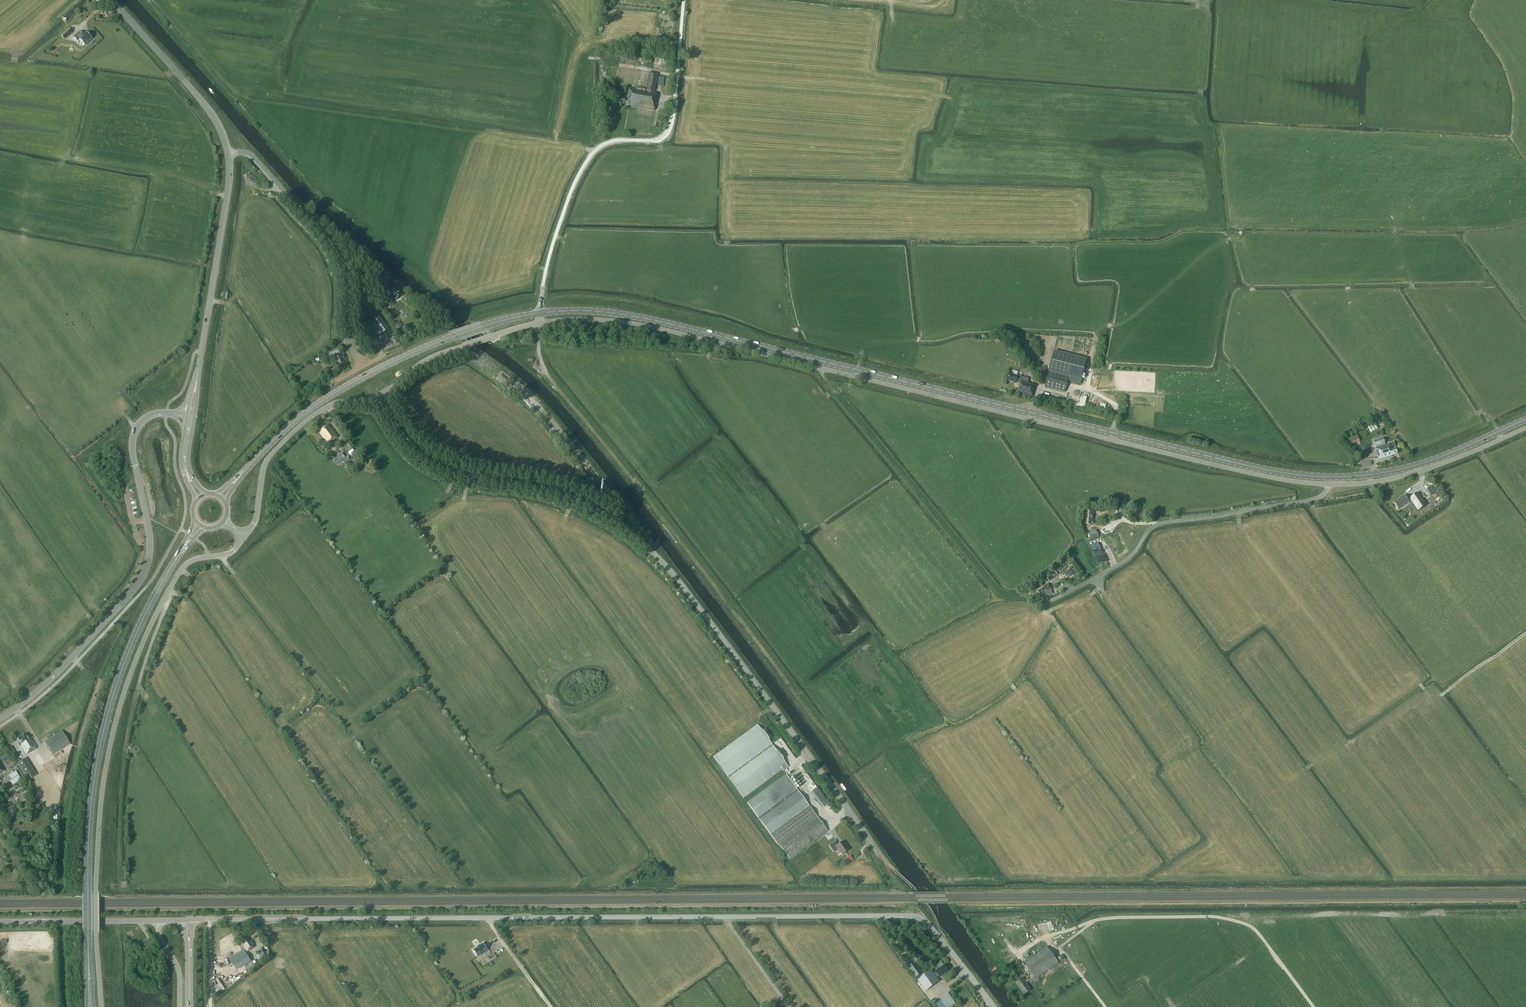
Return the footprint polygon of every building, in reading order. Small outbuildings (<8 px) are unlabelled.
[(67,37),(72,32),(69,28),(63,33),(67,37)] [(92,39),(93,38),(87,32),(86,32),(87,32),(84,35),(80,31),(80,32),(74,37),(73,37),(78,43),(79,42),(78,42),(80,40),(85,45),(92,38),(92,39)] [(616,97),(615,103),(630,105),(630,106),(654,111),(658,93),(655,92),(658,74),(650,72),(647,91),(646,91),(636,89),(628,88),(626,99),(616,97)] [(395,299),(396,300),(401,294),(396,291),(398,288),(392,284),(387,290),(386,289),(384,292),(388,294),(384,300),(390,305),(395,299)] [(389,309),(385,313),(391,321),(396,317),(389,309)] [(382,334),(389,329),(379,316),(373,320),(382,334)] [(394,325),(398,329),(402,326),(399,321),(394,325)] [(341,355),(339,351),(338,348),(328,352),(330,356),(336,354),(337,356),(335,357),(339,365),(344,363),(341,355)] [(1054,350),(1045,387),(1065,392),(1069,377),(1082,380),(1087,359),(1054,350)] [(1017,393),(1033,397),(1035,388),(1034,388),(1035,384),(1028,382),(1029,378),(1018,375),(1018,376),(1010,374),(1008,381),(1016,383),(1020,384),(1017,393)] [(1370,433),(1380,428),(1377,422),(1367,428),(1370,433)] [(328,444),(338,437),(332,429),(331,430),(327,425),(320,431),(321,431),(320,432),(328,444)] [(1351,448),(1360,444),(1356,435),(1347,440),(1351,448)] [(1383,437),(1373,440),(1379,460),(1392,456),(1391,455),(1398,453),(1396,448),(1394,442),(1385,444),(1383,437)] [(334,459),(337,464),(345,458),(342,453),(334,459)] [(1425,484),(1433,495),(1439,491),(1431,480),(1425,484)] [(606,496),(602,490),(598,493),(602,499),(606,496)] [(1426,505),(1418,493),(1410,498),(1418,510),(1426,505)] [(1398,500),(1397,499),(1397,500),(1394,503),(1398,509),(1409,502),(1404,495),(1399,499),(1399,498),(1399,499),(1398,500)] [(1093,521),(1094,510),(1085,509),(1084,524),(1091,525),(1091,521),(1093,521)] [(1089,540),(1099,537),(1096,530),(1087,533),(1089,540)] [(1099,559),(1100,558),(1103,563),(1107,561),(1106,559),(1107,559),(1104,551),(1102,552),(1101,551),(1100,551),(1097,544),(1093,546),(1097,555),(1099,559)] [(1057,574),(1054,570),(1050,572),(1051,574),(1046,577),(1049,581),(1057,574)] [(1047,593),(1048,596),(1052,593),(1050,591),(1052,590),(1048,583),(1042,587),(1043,588),(1038,591),(1041,595),(1042,594),(1043,595),(1047,593)] [(744,798),(783,769),(783,770),(788,767),(783,759),(786,757),(780,749),(777,751),(768,740),(771,737),(765,729),(762,731),(757,725),(713,757),(744,798)] [(45,742),(53,754),(61,750),(70,744),(62,731),(45,742)] [(18,738),(17,739),(19,742),(17,743),(19,747),(20,746),(22,749),(20,750),(23,754),(24,753),(26,755),(30,752),(33,750),(37,748),(31,738),(29,739),(25,733),(18,738)] [(36,775),(26,758),(18,763),(28,780),(36,775)] [(747,803),(778,845),(779,844),(790,859),(828,831),(786,774),(747,803)] [(18,776),(10,781),(13,785),(22,780),(18,776)] [(822,808),(828,803),(817,787),(810,792),(822,808)] [(849,850),(845,844),(843,841),(838,845),(835,841),(829,845),(834,851),(838,849),(842,855),(849,850)] [(244,944),(243,945),(246,950),(247,951),(255,946),(251,940),(250,941),(247,936),(241,940),(244,944)] [(152,946),(148,939),(140,944),(144,951),(152,946)] [(483,943),(480,946),(479,945),(477,947),(473,950),(478,957),(482,954),(485,952),(488,950),(483,943)] [(1027,979),(1025,981),(1023,978),(1016,983),(1024,994),(1031,989),(1026,983),(1035,977),(1037,979),(1059,963),(1047,947),(1025,963),(1033,974),(1026,978),(1027,979)] [(243,949),(229,957),(236,967),(249,959),(243,949)] [(266,957),(262,950),(257,952),(262,959),(266,957)] [(253,963),(250,959),(236,968),(238,972),(253,963)] [(923,973),(915,962),(908,967),(916,978),(923,973)] [(932,970),(918,980),(926,991),(939,981),(937,978),(940,976),(940,977),(949,971),(944,964),(936,971),(937,972),(934,974),(932,970)] [(945,997),(946,998),(952,1006),(953,1006),(956,1005),(948,994),(945,997)] [(946,998),(935,1006),(952,1006),(946,998)]
